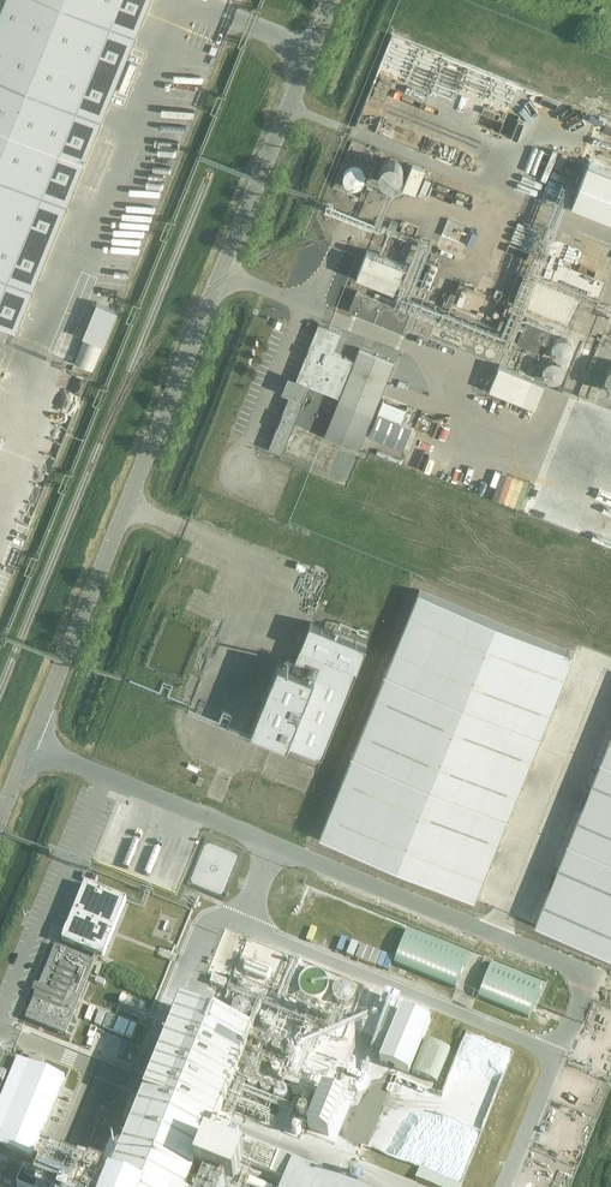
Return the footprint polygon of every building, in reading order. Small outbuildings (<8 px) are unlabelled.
[(17,328),(85,160),(86,160),(86,159),(85,159),(150,0),(0,0),(0,322),(17,328)] [(138,65),(131,62),(120,90),(127,92),(138,65)] [(396,160),(393,159),(390,160),(388,160),(385,162),(383,164),(382,166),(381,168),(380,171),(381,174),(382,176),(383,179),(385,181),(388,182),(390,183),(393,183),(396,182),(398,181),(400,180),(402,178),(403,175),(404,173),(404,170),(403,167),(402,165),(400,163),(398,161),(396,160)] [(589,161),(572,204),(610,219),(610,169),(589,161)] [(404,188),(417,193),(427,169),(414,163),(404,188)] [(359,167),(356,167),(354,166),(351,167),(349,168),(347,170),(345,172),(344,175),(344,177),(344,180),(345,182),(347,185),(349,186),(352,187),(354,188),(357,187),(359,187),(362,185),(363,183),(365,181),(365,178),(365,175),(364,173),(363,171),(361,169),(359,167)] [(475,247),(483,228),(453,215),(445,234),(475,247)] [(405,264),(367,249),(357,274),(395,290),(405,264)] [(377,291),(375,297),(358,290),(350,309),(403,331),(411,312),(394,305),(396,299),(377,291)] [(481,321),(484,335),(503,337),(514,335),(516,335),(520,334),(519,328),(521,327),(518,315),(509,316),(507,308),(490,306),(502,304),(493,303),(488,304),(487,297),(499,295),(487,293),(482,294),(483,302),(481,321)] [(103,369),(126,308),(106,301),(94,334),(82,329),(78,341),(87,345),(81,361),(103,369)] [(542,340),(548,343),(553,329),(527,319),(518,340),(539,349),(542,340)] [(360,347),(355,360),(334,351),(342,332),(320,322),(291,394),(269,447),(283,453),(288,441),(290,435),(311,384),(340,396),(324,435),(360,449),(395,361),(360,347)] [(567,337),(564,337),(561,337),(559,338),(556,339),(554,342),(553,344),(552,347),(553,350),(554,353),(556,356),(558,357),(561,358),(564,359),(567,358),(569,357),(572,355),(573,352),(574,350),(574,347),(574,344),(572,341),(570,339),(567,337)] [(482,346),(481,345),(479,345),(478,346),(476,347),(476,349),(476,350),(477,352),(478,353),(480,353),(481,353),(483,353),(484,351),(484,350),(484,348),(483,347),(482,346)] [(528,369),(536,372),(544,351),(536,348),(528,369)] [(492,349),(491,349),(489,349),(488,350),(487,351),(486,352),(486,353),(486,355),(487,356),(488,357),(489,357),(491,358),(492,357),(493,356),(494,355),(494,354),(494,353),(494,351),(493,350),(492,349)] [(558,360),(556,359),(553,359),(551,360),(548,361),(546,363),(545,365),(544,367),(543,370),(544,372),(545,375),(546,377),(548,379),(550,380),(552,381),(555,381),(558,380),(560,379),(562,377),(563,375),(564,373),(565,370),(565,368),(564,365),(562,363),(560,361),(558,360)] [(490,389),(536,408),(546,383),(500,364),(490,389)] [(379,413),(401,422),(407,409),(384,399),(379,413)] [(369,435),(403,448),(412,427),(378,414),(369,435)] [(596,533),(610,536),(610,529),(610,522),(598,520),(596,533)] [(575,653),(419,590),(386,672),(542,735),(575,653)] [(322,756),(367,645),(311,622),(293,666),(280,661),(252,728),(322,756)] [(542,735),(386,672),(353,753),(509,816),(542,735)] [(602,760),(610,763),(610,737),(602,760)] [(476,897),(509,816),(353,753),(320,834),(476,897)] [(569,841),(610,858),(610,763),(602,760),(569,841)] [(151,816),(136,846),(144,851),(160,821),(151,816)] [(536,923),(610,953),(610,858),(569,841),(536,923)] [(175,843),(165,873),(173,876),(183,845),(175,843)] [(229,884),(240,852),(218,844),(213,857),(214,857),(211,865),(212,866),(205,885),(225,893),(228,883),(229,884)] [(82,880),(83,881),(95,886),(98,878),(85,873),(82,880)] [(127,901),(86,885),(63,942),(86,952),(95,955),(104,959),(127,901)] [(279,912),(293,918),(303,894),(290,888),(279,912)] [(321,911),(335,917),(344,897),(329,891),(321,911)] [(332,944),(337,930),(316,923),(311,938),(332,944)] [(409,930),(394,965),(456,990),(470,955),(409,930)] [(383,964),(387,949),(340,935),(335,949),(383,964)] [(84,957),(56,946),(26,1020),(58,1033),(56,1038),(62,1040),(64,1035),(66,1036),(96,962),(93,961),(95,955),(86,952),(84,957)] [(247,956),(242,967),(253,972),(258,961),(247,956)] [(492,964),(479,998),(529,1019),(543,985),(492,964)] [(310,973),(313,995),(334,993),(331,971),(310,973)] [(210,984),(224,989),(227,982),(213,977),(210,984)] [(97,978),(95,983),(104,987),(106,982),(97,978)] [(140,998),(135,1012),(148,1017),(153,1003),(140,998)] [(431,1021),(402,1009),(380,1062),(409,1074),(431,1021)] [(103,1025),(137,1038),(142,1023),(109,1010),(103,1025)] [(18,1186),(193,1186),(209,1147),(272,1173),(286,1178),(283,1186),(358,1186),(293,1161),(279,1155),(279,1154),(216,1128),(241,1066),(171,1037),(124,1152),(113,1148),(105,1167),(92,1162),(93,1158),(80,1153),(75,1164),(53,1156),(45,1175),(43,1174),(42,1177),(25,1170),(18,1186)] [(437,1083),(451,1050),(426,1040),(412,1073),(437,1083)] [(0,1041),(0,1047),(7,1050),(10,1045),(0,1041)] [(46,1058),(34,1054),(31,1063),(18,1058),(0,1103),(0,1146),(32,1159),(65,1077),(42,1068),(46,1058)] [(277,1069),(276,1069),(275,1070),(274,1070),(273,1071),(273,1072),(273,1073),(272,1073),(272,1074),(273,1074),(273,1075),(273,1076),(274,1077),(275,1077),(276,1078),(277,1078),(278,1078),(279,1077),(280,1077),(281,1076),(281,1075),(281,1074),(281,1073),(281,1072),(281,1071),(280,1070),(279,1069),(278,1069),(277,1069)] [(256,1078),(254,1077),(252,1078),(251,1078),(250,1079),(249,1080),(249,1081),(248,1081),(248,1082),(248,1083),(248,1084),(248,1085),(248,1086),(249,1087),(249,1088),(250,1088),(251,1089),(252,1090),(254,1090),(256,1090),(256,1089),(257,1089),(258,1089),(258,1088),(259,1087),(260,1086),(260,1085),(260,1084),(260,1083),(260,1082),(260,1081),(259,1081),(259,1080),(258,1079),(257,1078),(256,1078)] [(269,1083),(267,1083),(266,1083),(265,1083),(264,1083),(263,1084),(262,1085),(262,1086),(261,1087),(261,1088),(261,1090),(261,1091),(262,1092),(262,1093),(263,1094),(265,1095),(266,1095),(267,1095),(268,1095),(269,1095),(270,1095),(271,1094),(272,1094),(272,1093),(273,1093),(273,1092),(273,1091),(274,1090),(274,1088),(273,1087),(273,1086),(273,1085),(272,1084),(270,1083),(269,1083)] [(282,1088),(280,1088),(279,1088),(278,1088),(277,1089),(276,1090),(275,1090),(274,1091),(274,1093),(274,1094),(274,1095),(274,1096),(274,1097),(275,1098),(275,1099),(276,1099),(278,1100),(279,1101),(280,1101),(281,1101),(283,1100),(284,1100),(285,1099),(286,1098),(287,1097),(287,1096),(287,1095),(287,1094),(287,1093),(287,1092),(286,1091),(286,1090),(285,1090),(284,1089),(283,1088),(282,1088)] [(323,1089),(308,1127),(329,1136),(344,1098),(323,1089)] [(306,1111),(304,1110),(303,1111),(302,1111),(301,1112),(301,1113),(300,1114),(300,1115),(300,1116),(300,1117),(301,1117),(301,1118),(302,1118),(302,1119),(303,1119),(304,1119),(305,1119),(306,1119),(307,1119),(308,1118),(309,1117),(309,1116),(309,1115),(309,1114),(309,1113),(308,1112),(307,1112),(306,1111)] [(299,1126),(298,1126),(297,1126),(296,1127),(295,1127),(294,1128),(294,1129),(294,1130),(293,1130),(293,1131),(294,1132),(294,1133),(295,1134),(296,1134),(297,1135),(298,1135),(299,1135),(300,1134),(301,1134),(301,1133),(302,1132),(302,1131),(302,1130),(302,1129),(301,1128),(301,1127),(300,1127),(299,1126)] [(466,1152),(474,1154),(477,1144),(468,1142),(466,1152)] [(247,1164),(208,1148),(198,1174),(208,1179),(205,1186),(237,1186),(247,1164)] [(434,1186),(462,1186),(463,1184),(421,1167),(416,1180),(434,1186)]
